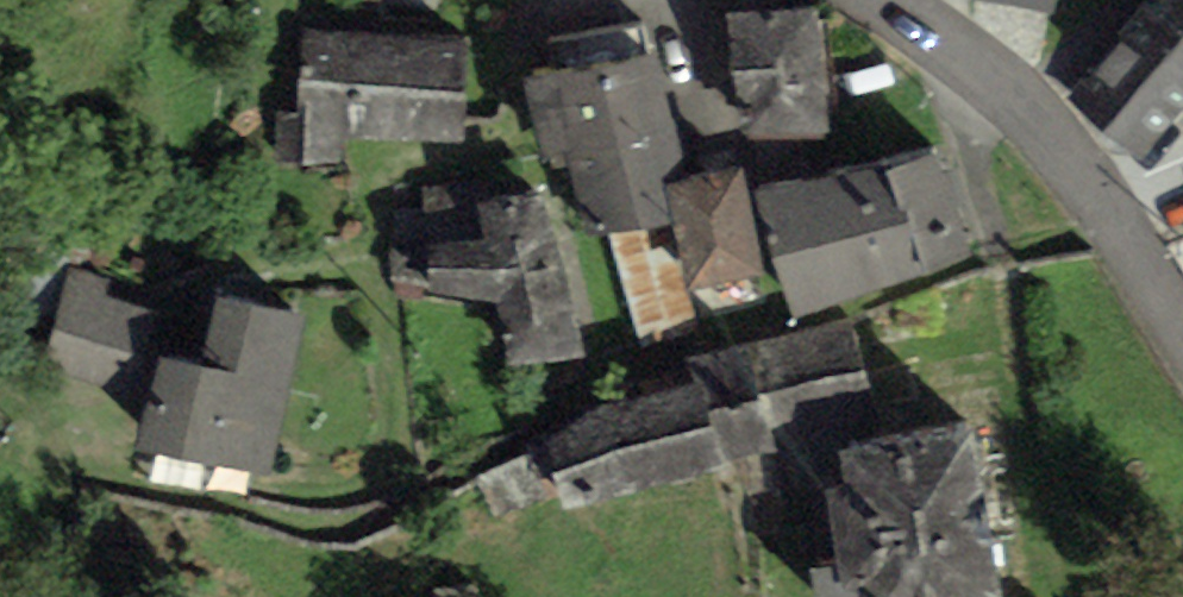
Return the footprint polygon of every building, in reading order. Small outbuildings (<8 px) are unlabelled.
[(735,13),(778,10),(777,0),(734,0),(735,13)] [(972,0),(1054,13),(1056,0),(972,0)] [(1135,156),(1182,101),(1182,0),(1147,0),(1064,96),(1135,156)] [(735,13),(728,14),(739,149),(831,141),(819,6),(778,10),(735,13)] [(557,76),(526,81),(544,167),(570,162),(676,138),(663,57),(650,60),(641,24),(551,41),(557,76)] [(386,139),(389,33),(302,31),(300,112),(278,112),(277,163),(339,165),(340,138),(386,139)] [(465,36),(389,33),(386,139),(462,141),(465,36)] [(685,180),(676,138),(570,162),(589,245),(610,240),(671,226),(664,185),(685,180)] [(939,145),(757,188),(792,320),(969,261),(939,145)] [(671,226),(687,292),(763,276),(740,169),(685,180),(664,185),(671,226)] [(478,177),(422,185),(393,185),(393,280),(428,283),(429,291),(497,302),(506,367),(586,358),(566,261),(541,191),(484,205),(478,177)] [(671,226),(610,240),(636,350),(697,335),(687,292),(671,226)] [(67,263),(44,362),(142,384),(160,304),(104,292),(109,272),(67,263)] [(138,433),(271,462),(305,302),(216,283),(201,352),(157,343),(138,433)] [(856,316),(691,359),(697,384),(718,463),(883,421),(856,316)] [(719,471),(718,463),(697,384),(593,411),(551,445),(564,513),(719,471)] [(839,447),(846,487),(823,491),(840,583),(858,579),(861,596),(1001,596),(968,423),(839,447)]
